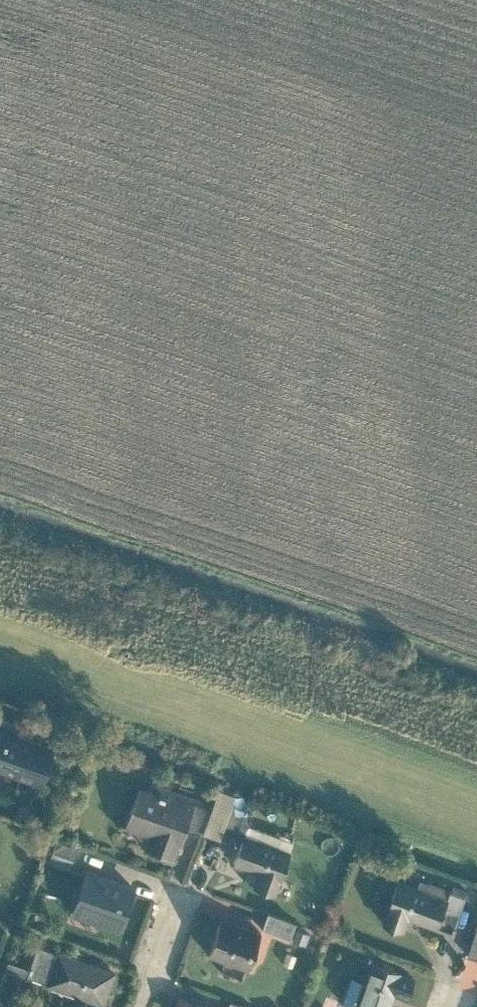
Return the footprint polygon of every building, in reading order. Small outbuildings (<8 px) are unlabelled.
[(43,781),(55,740),(0,724),(0,769),(43,781)] [(207,802),(135,778),(120,824),(148,834),(144,846),(174,856),(185,824),(199,828),(207,802)] [(293,839),(245,822),(232,861),(257,870),(252,884),(275,892),(293,839)] [(51,859),(74,866),(81,842),(59,835),(51,859)] [(121,934),(137,886),(82,868),(66,916),(121,934)] [(457,892),(398,875),(384,922),(406,928),(409,916),(447,927),(457,892)] [(462,951),(476,956),(476,900),(462,951)] [(266,913),(262,931),(287,937),(292,919),(266,913)] [(262,931),(220,917),(207,957),(249,970),(262,931)] [(114,968),(38,944),(32,964),(11,958),(0,992),(0,994),(22,1001),(29,979),(103,1002),(114,968)] [(360,1006),(386,1006),(391,993),(407,998),(415,972),(367,957),(352,1004),(360,1006)] [(179,993),(173,1006),(215,1006),(179,993)] [(227,996),(223,1006),(254,1006),(227,996)]
